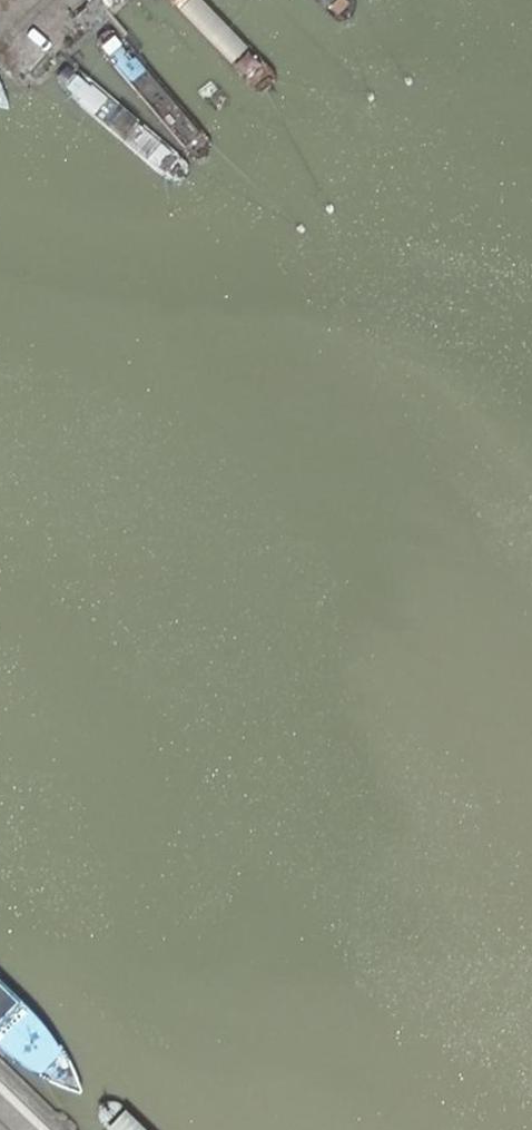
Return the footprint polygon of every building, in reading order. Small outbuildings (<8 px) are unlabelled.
[(94,1109),(95,1114),(97,1118),(100,1125),(106,1129),(147,1129),(119,1103),(114,1100),(109,1099),(102,1099),(96,1102),(94,1109)]
